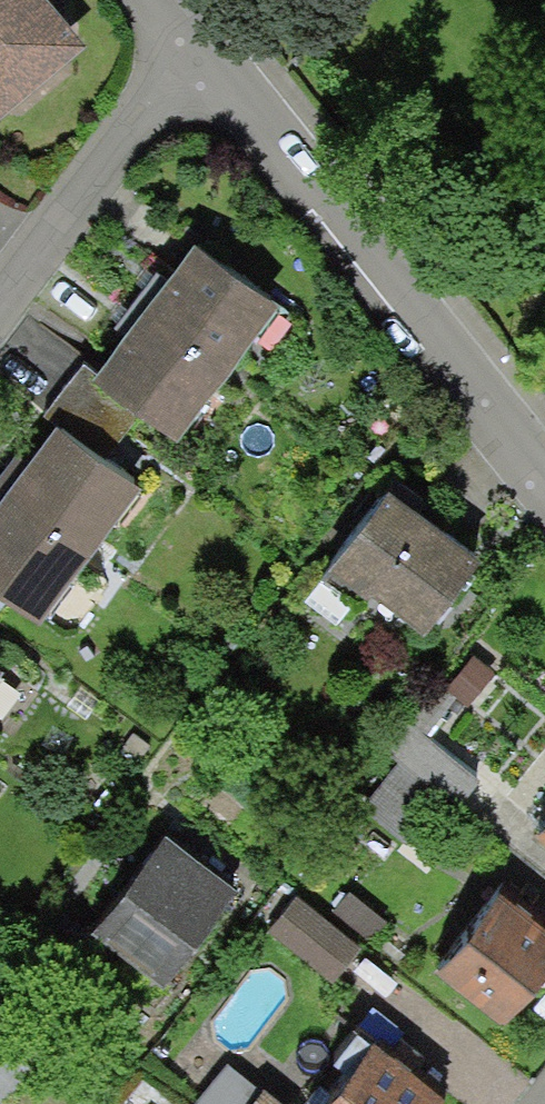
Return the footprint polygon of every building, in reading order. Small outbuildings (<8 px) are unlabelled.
[(43,0),(0,0),(0,110),(76,33),(43,0)] [(280,311),(195,249),(170,280),(153,272),(113,328),(125,337),(97,374),(92,381),(141,417),(179,442),(280,311)] [(92,381),(97,374),(83,364),(43,421),(55,429),(106,465),(141,417),(92,381)] [(55,429),(30,464),(13,452),(0,470),(0,596),(43,625),(141,491),(106,465),(55,429)] [(489,557),(388,481),(301,595),(340,623),(367,587),(430,635),(489,557)] [(473,655),(447,688),(471,707),(497,675),(473,655)] [(457,699),(432,682),(405,722),(430,739),(457,699)] [(405,722),(384,750),(459,810),(482,781),(430,739),(405,722)] [(400,764),(364,807),(409,844),(445,800),(400,764)] [(535,833),(544,841),(544,821),(535,833)] [(236,893),(163,839),(91,936),(164,990),(236,893)] [(436,973),(508,1033),(544,989),(544,927),(503,892),(436,973)] [(329,920),(297,894),(268,930),(334,984),(364,948),(329,920)] [(351,894),(329,920),(364,948),(385,923),(351,894)] [(327,1103),(443,1103),(445,1100),(373,1048),(327,1103)] [(263,1090),(253,1103),(281,1103),(263,1090)]
